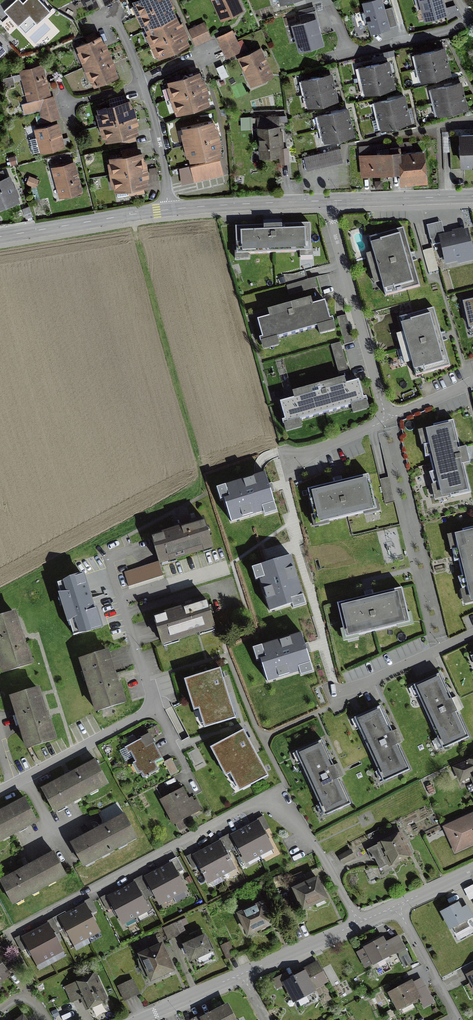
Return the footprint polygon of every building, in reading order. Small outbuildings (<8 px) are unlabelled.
[(3,9),(26,32),(51,9),(42,0),(25,0),(23,2),(20,0),(13,0),(3,9)] [(167,0),(138,0),(135,1),(140,13),(167,2),(167,0)] [(240,0),(212,0),(222,24),(246,14),(240,0)] [(362,2),(370,31),(387,26),(381,0),(369,0),(362,2)] [(447,0),(417,0),(422,23),(451,16),(447,0)] [(140,13),(145,26),(173,14),(167,2),(140,13)] [(152,44),(182,32),(176,19),(147,31),(152,44)] [(320,19),(292,26),(299,56),(327,50),(320,19)] [(205,23),(197,27),(203,41),(211,38),(205,23)] [(196,44),(203,41),(197,27),(190,30),(196,44)] [(217,38),(220,44),(235,38),(232,31),(217,38)] [(187,44),(182,32),(152,44),(157,56),(187,44)] [(78,44),(86,65),(107,56),(99,36),(78,44)] [(220,44),(223,50),(238,44),(235,38),(220,44)] [(241,51),(238,44),(223,50),(227,58),(241,51)] [(413,55),(416,68),(449,61),(446,48),(413,55)] [(276,79),(263,51),(238,63),(250,90),(276,79)] [(116,76),(107,56),(86,65),(95,85),(116,76)] [(356,68),(359,81),(392,73),(389,61),(356,68)] [(452,74),(449,61),(416,68),(419,82),(452,74)] [(42,66),(20,72),(29,103),(23,104),(25,114),(40,110),(40,108),(38,100),(42,99),(40,94),(49,91),(42,66)] [(396,87),(392,73),(359,81),(363,95),(396,87)] [(168,83),(173,97),(203,88),(199,74),(168,83)] [(300,81),(303,94),(334,87),(331,74),(300,81)] [(430,89),(433,103),(466,95),(462,81),(430,89)] [(337,101),(334,87),(303,94),(306,108),(337,101)] [(208,103),(203,88),(173,97),(178,113),(208,103)] [(373,103),(376,116),(409,108),(406,95),(373,103)] [(469,108),(466,95),(433,103),(436,116),(469,108)] [(42,99),(38,100),(40,108),(55,103),(53,96),(42,99)] [(101,110),(104,124),(133,117),(130,102),(101,110)] [(55,103),(40,108),(40,110),(42,115),(56,111),(55,103)] [(317,115),(320,128),(350,121),(347,108),(317,115)] [(412,121),(409,108),(376,116),(379,129),(412,121)] [(56,111),(42,115),(43,122),(58,118),(56,111)] [(278,116),(258,118),(261,157),(280,156),(280,164),(288,163),(287,148),(280,148),(278,116)] [(137,132),(133,117),(104,124),(109,140),(137,132)] [(354,135),(350,121),(320,128),(324,142),(354,135)] [(182,130),(186,144),(217,137),(213,123),(182,130)] [(58,124),(34,130),(40,154),(64,148),(58,124)] [(464,135),(465,170),(472,170),(472,135),(464,135)] [(221,153),(217,137),(186,144),(190,160),(221,153)] [(342,151),(303,160),(306,173),(345,165),(342,151)] [(112,157),(115,174),(144,169),(141,152),(112,157)] [(395,152),(358,154),(360,179),(397,177),(395,152)] [(431,152),(402,154),(405,187),(433,185),(431,152)] [(219,158),(181,167),(184,182),(223,174),(219,158)] [(75,165),(46,172),(53,203),(82,196),(75,165)] [(148,192),(144,169),(115,174),(119,197),(148,192)] [(0,181),(0,213),(19,206),(10,178),(0,181)] [(314,226),(241,228),(242,256),(315,254),(314,226)] [(407,229),(371,239),(388,299),(423,289),(407,229)] [(472,256),(466,232),(431,240),(433,245),(442,243),(447,261),(472,256)] [(312,279),(288,285),(290,294),(314,288),(312,279)] [(465,301),(470,325),(472,324),(472,299),(465,301)] [(331,301),(262,319),(268,344),(337,326),(331,301)] [(438,311),(403,321),(420,380),(455,370),(438,311)] [(341,343),(331,345),(338,373),(349,370),(341,343)] [(363,381),(284,402),(290,427),(369,406),(363,381)] [(433,425),(435,432),(426,433),(428,444),(424,444),(425,457),(429,456),(433,471),(429,472),(433,484),(437,483),(441,493),(449,490),(451,497),(471,492),(464,464),(470,463),(466,447),(460,448),(453,420),(433,425)] [(274,503),(265,473),(225,485),(229,498),(224,499),(231,522),(263,512),(262,506),(274,503)] [(375,504),(368,475),(308,489),(315,519),(327,516),(329,521),(364,512),(363,507),(375,504)] [(203,518),(152,534),(160,561),(211,546),(203,518)] [(462,529),(464,537),(455,538),(457,548),(453,549),(454,561),(458,561),(462,576),(458,577),(462,589),(466,587),(470,597),(472,596),(472,527),(462,529)] [(303,595),(291,556),(261,565),(265,577),(260,579),(270,611),(292,604),(290,599),(303,595)] [(83,575),(58,583),(74,633),(99,625),(83,575)] [(409,617),(402,588),(337,603),(344,633),(357,630),(358,635),(397,625),(396,620),(409,617)] [(206,600),(154,615),(162,641),(214,626),(206,600)] [(0,616),(0,659),(3,670),(30,661),(14,612),(0,616)] [(298,666),(310,662),(301,633),(262,645),(266,657),(260,659),(267,682),(300,672),(298,666)] [(106,651),(81,659),(97,709),(121,701),(106,651)] [(203,728),(243,716),(227,665),(187,678),(203,728)] [(442,748),(468,736),(440,673),(414,685),(442,748)] [(37,688),(11,696),(27,746),(53,737),(37,688)] [(381,706),(355,717),(384,781),(410,770),(381,706)] [(133,737),(122,742),(126,751),(129,749),(135,760),(157,749),(151,739),(158,736),(155,729),(134,740),(133,737)] [(273,772),(249,729),(217,747),(242,790),(273,772)] [(321,740),(296,752),(325,814),(350,803),(321,740)] [(157,749),(135,760),(143,777),(158,769),(154,761),(161,758),(157,749)] [(170,759),(164,762),(171,775),(177,771),(170,759)] [(455,768),(461,780),(471,775),(472,779),(472,760),(455,768)] [(95,761),(42,788),(53,810),(106,782),(95,761)] [(183,788),(162,798),(174,822),(200,810),(195,800),(190,803),(183,788)] [(0,812),(0,838),(36,820),(25,799),(0,812)] [(444,828),(454,851),(472,842),(472,815),(444,828)] [(124,816),(72,843),(82,863),(134,836),(124,816)] [(258,823),(246,829),(259,854),(271,848),(266,839),(269,838),(264,830),(262,831),(258,823)] [(246,829),(233,836),(238,844),(235,846),(239,854),(242,852),(246,860),(259,854),(246,829)] [(399,835),(368,850),(377,869),(408,854),(399,835)] [(220,843),(208,849),(221,874),(233,868),(228,859),(231,858),(226,851),(224,852),(220,843)] [(208,849),(195,856),(200,865),(197,866),(201,874),(204,873),(208,881),(221,874),(208,849)] [(351,851),(340,856),(343,862),(354,858),(351,851)] [(53,853),(1,880),(12,902),(64,875),(53,853)] [(171,865),(159,871),(173,896),(184,890),(180,881),(182,880),(178,873),(182,870),(176,858),(170,861),(171,865)] [(159,871),(147,878),(145,874),(139,878),(150,898),(156,895),(160,903),(173,896),(159,871)] [(265,877),(258,879),(266,899),(273,896),(265,877)] [(317,878),(295,888),(304,908),(325,898),(317,878)] [(134,884),(122,891),(135,915),(147,909),(142,901),(144,900),(140,892),(138,893),(134,884)] [(122,891),(109,897),(114,906),(111,907),(115,915),(118,914),(122,922),(135,915),(122,891)] [(261,904),(239,914),(247,933),(269,923),(261,904)] [(85,905),(73,912),(87,937),(98,930),(94,922),(96,921),(92,913),(90,914),(85,905)] [(457,905),(441,912),(452,935),(469,927),(465,920),(472,917),(467,906),(459,910),(457,905)] [(73,912),(61,918),(66,927),(63,928),(67,936),(70,935),(74,943),(87,937),(73,912)] [(293,912),(286,914),(291,928),(298,925),(293,912)] [(184,919),(163,928),(168,939),(184,932),(181,926),(186,924),(184,919)] [(48,925),(36,931),(50,956),(61,950),(57,942),(59,940),(55,933),(53,934),(48,925)] [(36,931),(24,938),(28,947),(26,948),(30,956),(33,955),(37,963),(50,956),(36,931)] [(205,936),(185,944),(191,959),(198,957),(201,964),(214,959),(205,936)] [(398,936),(391,940),(392,943),(397,952),(404,948),(398,936)] [(382,939),(366,947),(375,963),(397,952),(392,943),(386,946),(382,939)] [(230,943),(222,946),(227,958),(235,954),(230,943)] [(161,945),(141,954),(151,978),(171,969),(161,945)] [(8,974),(0,963),(0,980),(8,974)] [(285,974),(272,981),(276,987),(283,983),(292,999),(324,982),(315,965),(288,980),(285,974)] [(95,976),(67,987),(73,1002),(82,998),(86,1007),(104,1000),(95,976)] [(133,980),(118,987),(124,1000),(138,994),(133,980)] [(410,982),(390,992),(399,1008),(418,998),(410,982)] [(202,1014),(192,1019),(234,1019),(226,1006),(203,1017),(202,1014)]
